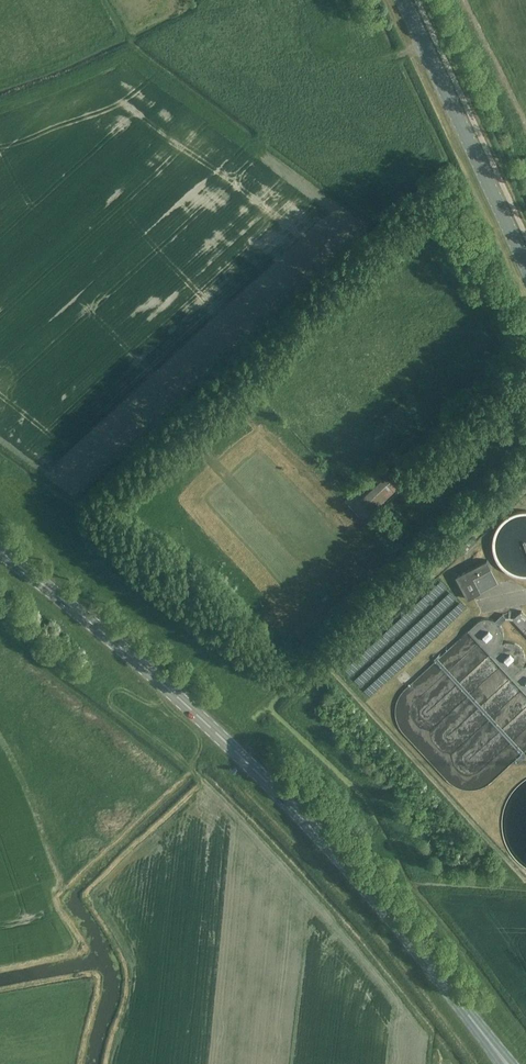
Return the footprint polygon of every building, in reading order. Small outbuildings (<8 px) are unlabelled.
[(400,485),(393,478),(371,499),(378,506),(400,485)] [(492,567),(488,559),(457,575),(469,598),(482,591),(481,591),(499,582),(492,568),(492,567)] [(525,632),(525,615),(522,610),(514,618),(525,632)] [(507,617),(503,613),(496,620),(494,619),(493,619),(491,619),(490,618),(487,618),(486,618),(485,618),(483,619),(482,619),(480,620),(479,621),(469,630),(525,692),(525,666),(524,666),(524,665),(524,664),(525,663),(525,661),(525,659),(525,658),(525,657),(525,655),(525,654),(525,652),(524,651),(523,649),(522,648),(521,647),(520,645),(519,645),(518,644),(517,643),(515,642),(513,642),(511,641),(510,641),(507,641),(506,641),(505,642),(502,643),(502,642),(503,641),(503,640),(504,639),(504,637),(504,636),(504,635),(504,634),(504,633),(504,632),(504,631),(503,630),(503,628),(502,627),(502,626),(501,625),(500,624),(507,617)]
